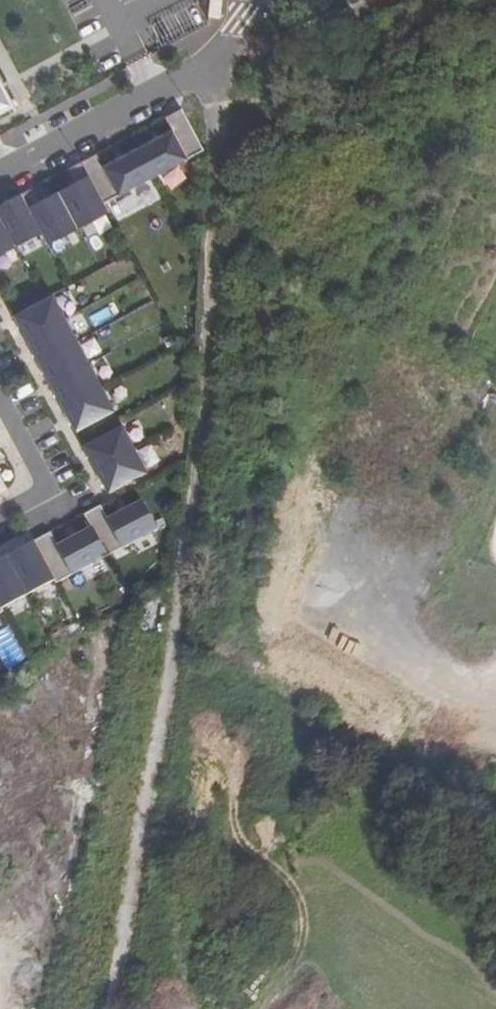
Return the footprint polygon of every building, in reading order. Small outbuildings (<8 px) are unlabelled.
[(23,106),(0,63),(0,119),(23,106)] [(181,112),(165,120),(166,123),(98,159),(97,157),(67,172),(68,174),(36,191),(35,189),(0,208),(0,255),(88,210),(93,219),(106,212),(102,203),(203,151),(181,112)] [(52,295),(13,316),(74,432),(114,411),(52,295)] [(121,425),(82,446),(107,493),(147,474),(121,425)] [(3,612),(1,609),(53,582),(54,585),(157,530),(141,500),(106,519),(99,506),(82,515),(89,528),(56,546),(49,533),(0,559),(0,614),(3,612)] [(312,635),(320,609),(282,597),(274,623),(312,635)]
